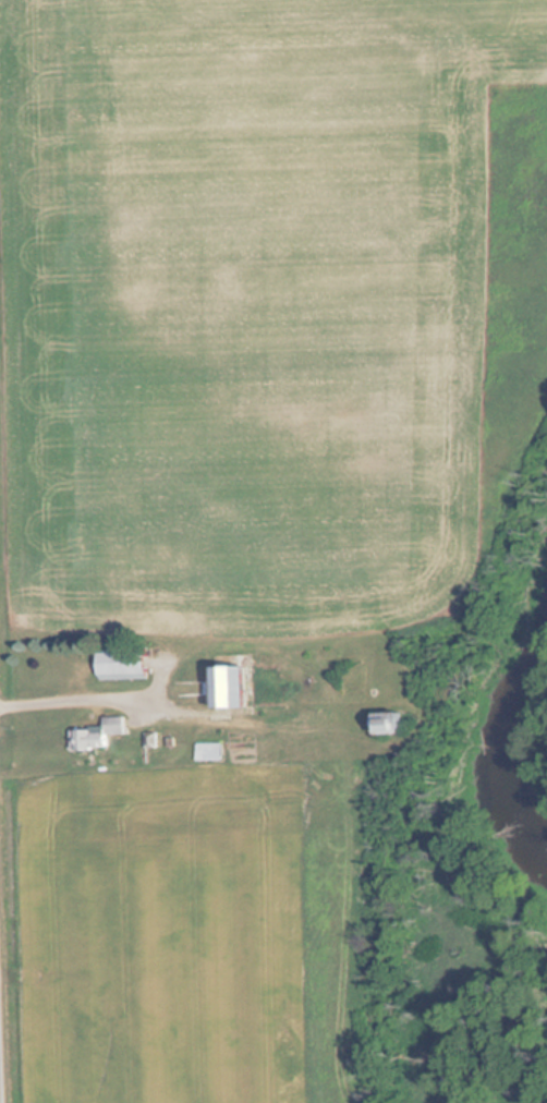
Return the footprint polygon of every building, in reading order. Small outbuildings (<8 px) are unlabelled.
[(139,652),(91,652),(91,681),(139,681),(139,652)] [(206,666),(205,707),(242,707),(242,666),(206,666)] [(363,714),(363,735),(399,735),(399,714),(363,714)] [(107,736),(124,735),(123,717),(99,718),(100,728),(66,729),(67,750),(107,749),(107,736)] [(193,744),(193,762),(218,762),(218,744),(193,744)]
